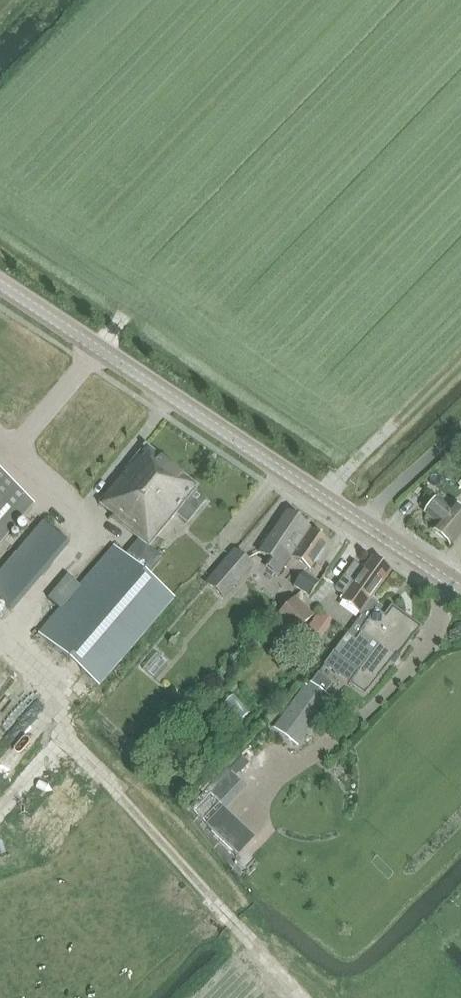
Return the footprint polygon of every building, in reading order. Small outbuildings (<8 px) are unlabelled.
[(99,506),(139,538),(149,546),(195,490),(197,492),(199,487),(144,444),(98,502),(100,504),(99,506)] [(35,504),(0,474),(0,545),(35,504)] [(460,532),(460,513),(452,506),(449,510),(436,499),(425,513),(437,524),(431,530),(449,546),(460,532)] [(284,566),(310,530),(286,514),(273,534),(264,548),(259,555),(261,557),(264,558),(266,561),(267,564),(266,566),(264,569),(277,577),(284,566)] [(4,567),(0,572),(0,605),(13,616),(33,592),(45,577),(70,547),(42,522),(16,553),(4,567)] [(310,530),(284,566),(301,577),(294,588),(309,598),(318,585),(303,575),(307,570),(310,572),(329,543),(310,530)] [(126,555),(149,576),(163,559),(161,557),(149,546),(139,538),(126,555)] [(149,576),(126,555),(114,545),(97,565),(72,594),(59,609),(37,634),(100,687),(105,680),(175,598),(158,584),(149,576)] [(232,552),(205,585),(222,600),(250,567),(232,552)] [(354,562),(334,589),(343,596),(340,600),(361,614),(392,571),(372,557),(363,569),(354,562)] [(275,618),(294,636),(314,616),(295,598),(275,618)] [(371,601),(350,630),(343,640),(324,666),(347,683),(364,695),(396,655),(398,657),(414,635),(413,634),(418,628),(404,618),(404,619),(393,611),(394,610),(391,608),(384,618),(377,614),(381,608),(371,601)] [(304,632),(314,640),(329,619),(319,612),(304,632)] [(152,648),(141,664),(155,673),(166,658),(152,648)] [(310,684),(324,694),(332,684),(318,674),(310,684)] [(324,694),(310,684),(307,688),(305,686),(273,729),(295,745),(329,698),(324,694)] [(6,773),(19,759),(5,746),(0,751),(0,768),(6,773)] [(185,803),(194,814),(212,798),(202,788),(185,803)]
